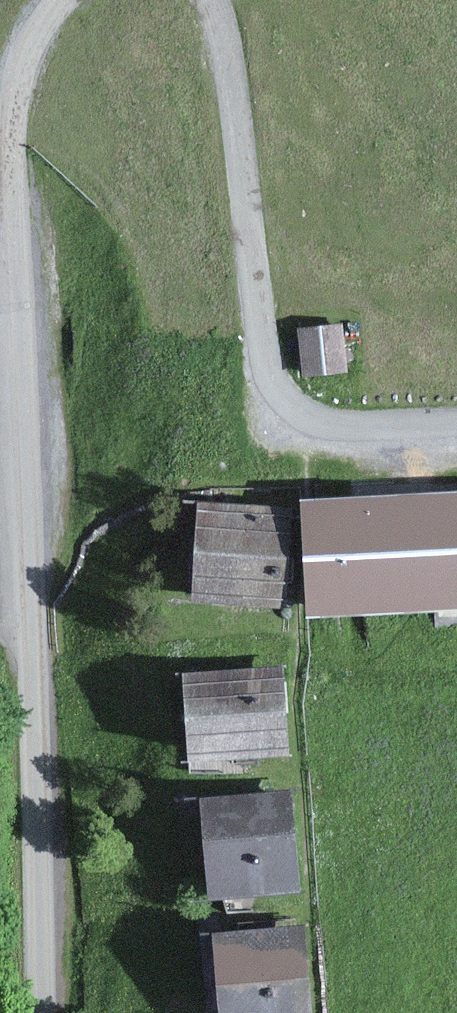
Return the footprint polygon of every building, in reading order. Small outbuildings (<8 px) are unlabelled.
[(360,321),(314,323),(315,372),(361,371),(360,321)] [(456,602),(456,500),(317,506),(321,608),(456,602)] [(208,507),(201,588),(296,595),(302,515),(208,507)] [(302,751),(296,661),(194,668),(200,758),(302,751)] [(312,887),(303,789),(210,798),(219,895),(312,887)] [(317,923),(221,933),(230,1012),(327,1012),(317,923)]
